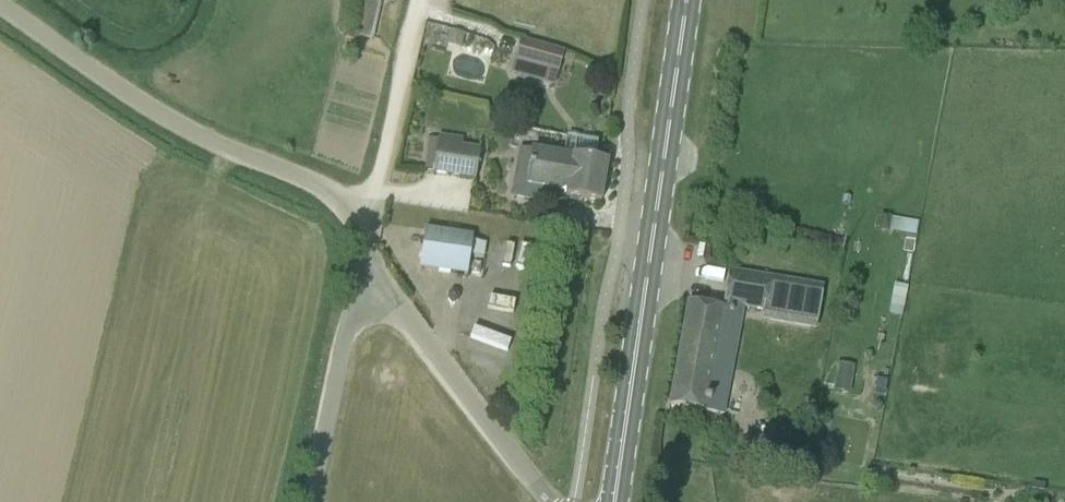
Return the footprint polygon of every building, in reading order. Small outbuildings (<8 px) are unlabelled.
[(362,27),(374,30),(380,0),(368,0),(362,27)] [(461,48),(465,35),(450,31),(447,45),(461,48)] [(522,38),(512,75),(554,88),(565,52),(522,38)] [(476,180),(479,159),(480,150),(462,147),(464,140),(438,136),(437,144),(433,174),(476,180)] [(573,158),(564,156),(558,191),(566,193),(566,197),(601,203),(607,163),(594,161),(597,144),(576,140),(573,158)] [(520,149),(516,175),(512,196),(544,202),(546,189),(558,191),(564,156),(520,149)] [(842,203),(849,205),(851,198),(843,196),(842,203)] [(889,232),(889,231),(891,218),(892,217),(881,216),(879,230),(889,232)] [(467,277),(470,258),(472,242),(473,236),(425,230),(419,270),(467,277)] [(486,244),(472,242),(470,258),(484,260),(486,244)] [(670,405),(692,409),(725,415),(744,309),(762,312),(761,321),(816,331),(823,289),(730,272),(724,304),(725,304),(724,310),(689,303),(670,405)] [(489,281),(488,290),(518,293),(519,284),(489,281)] [(476,369),(509,382),(519,356),(486,343),(476,369)] [(838,365),(834,392),(850,395),(854,368),(838,365)] [(873,410),(877,413),(882,411),(883,406),(878,403),(873,405),(873,410)]
